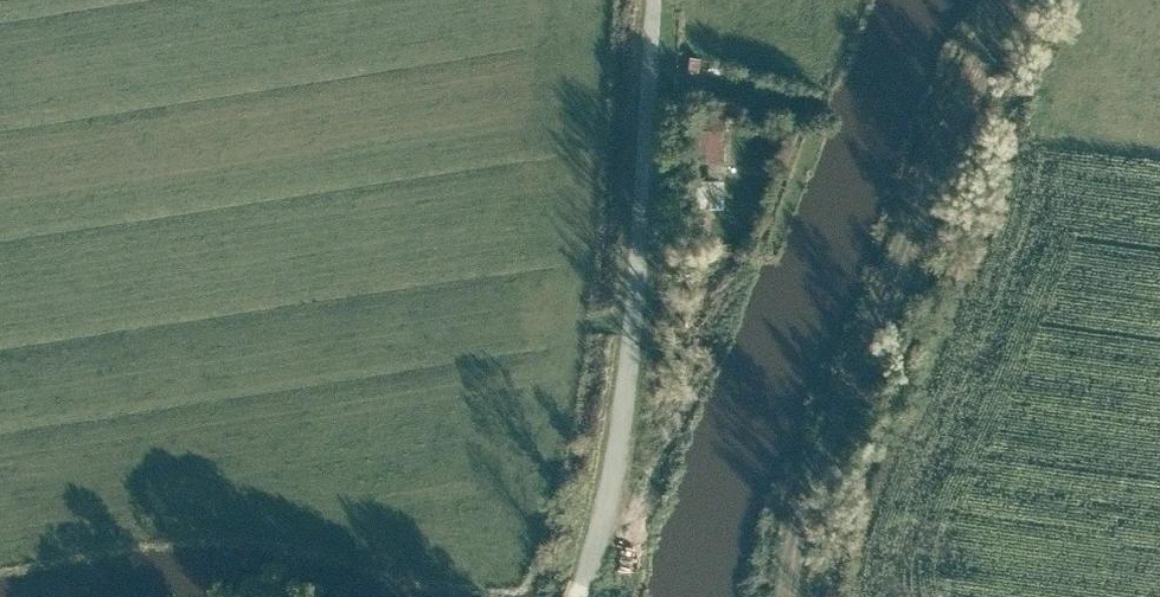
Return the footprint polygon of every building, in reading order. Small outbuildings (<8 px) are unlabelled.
[(692,116),(692,133),(721,133),(727,133),(727,116),(692,116)] [(721,133),(692,133),(692,167),(722,167),(721,133)] [(724,185),(695,185),(696,215),(724,215),(724,185)] [(705,220),(693,220),(693,236),(705,236),(705,220)]
